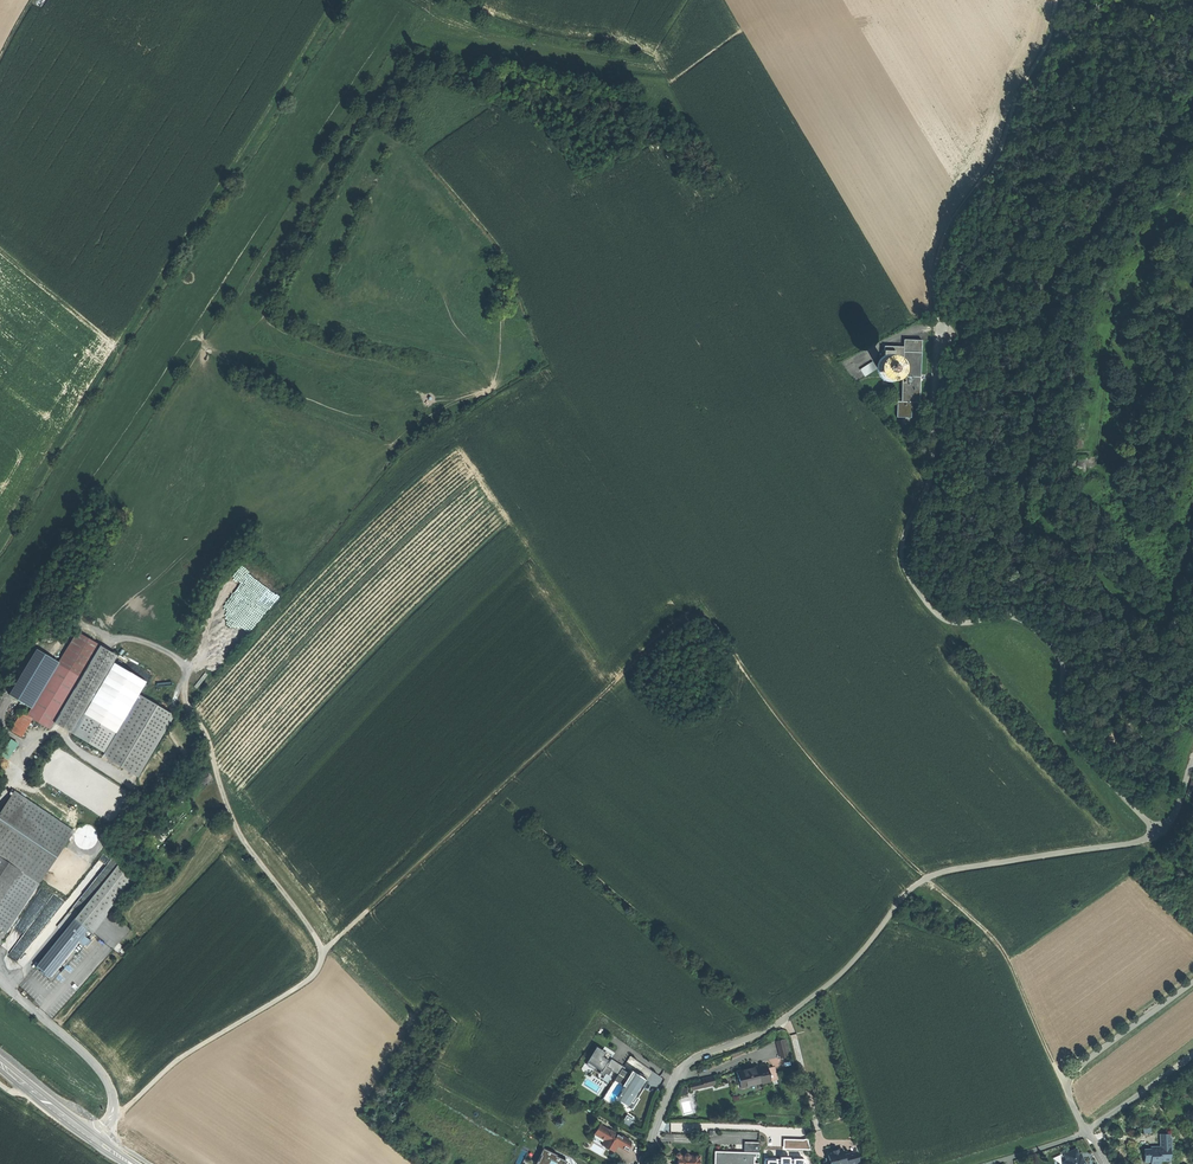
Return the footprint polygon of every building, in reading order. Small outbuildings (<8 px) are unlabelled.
[(922,340),(904,339),(903,347),(903,351),(921,352),(922,340)] [(887,376),(902,376),(903,351),(903,347),(884,346),(884,363),(885,364),(886,365),(887,365),(887,366),(887,367),(888,368),(887,369),(887,370),(887,372),(887,376)] [(902,376),(920,377),(921,352),(903,351),(902,376)] [(870,362),(860,369),(865,377),(875,370),(870,362)] [(886,365),(885,364),(884,363),(883,363),(882,364),(881,364),(880,365),(879,366),(879,367),(879,368),(879,370),(880,371),(881,372),(882,372),(883,372),(884,372),(885,372),(886,371),(887,370),(887,369),(888,368),(887,367),(887,366),(887,365),(886,365)] [(920,377),(902,376),(901,402),(911,402),(920,402),(920,377)] [(911,418),(911,402),(901,402),(897,402),(897,417),(911,418)] [(27,716),(49,728),(99,645),(77,632),(27,716)] [(117,657),(100,647),(54,723),(104,753),(102,756),(137,777),(174,715),(139,694),(116,733),(84,714),(114,664),(113,663),(117,657)] [(114,663),(114,664),(84,714),(116,733),(139,694),(146,682),(114,663)] [(33,719),(22,712),(10,731),(22,737),(33,719)] [(14,791),(0,812),(0,857),(35,881),(39,883),(74,831),(14,791)] [(35,881),(0,857),(0,929),(2,930),(35,881)] [(137,878),(120,864),(75,918),(92,932),(137,878)] [(20,963),(63,899),(43,886),(18,923),(26,928),(8,955),(20,963)] [(93,934),(92,932),(75,918),(35,967),(52,981),(60,972),(59,972),(63,967),(64,968),(75,955),(74,954),(76,952),(77,953),(93,934)] [(786,1039),(776,1041),(781,1058),(790,1056),(786,1039)] [(614,1072),(619,1065),(611,1059),(608,1063),(605,1060),(601,1058),(603,1055),(601,1053),(602,1050),(597,1047),(586,1064),(594,1069),(596,1066),(601,1070),(599,1073),(604,1076),(606,1073),(608,1075),(611,1070),(614,1072)] [(611,1059),(619,1065),(614,1072),(618,1074),(623,1066),(611,1059)] [(767,1068),(766,1065),(758,1067),(758,1066),(736,1072),(739,1081),(740,1087),(761,1082),(762,1083),(770,1081),(767,1068)] [(624,1087),(619,1095),(632,1103),(647,1080),(644,1078),(645,1076),(642,1075),(640,1073),(639,1075),(632,1070),(631,1071),(623,1066),(618,1074),(614,1080),(624,1087)] [(767,1068),(770,1081),(778,1079),(775,1066),(767,1068)] [(712,1076),(702,1079),(702,1081),(704,1087),(714,1085),(712,1076)] [(704,1087),(702,1081),(689,1084),(691,1090),(704,1087)] [(624,1122),(623,1123),(629,1126),(632,1121),(631,1121),(633,1119),(626,1115),(622,1121),(624,1122)] [(610,1131),(600,1125),(594,1134),(605,1140),(602,1144),(613,1151),(616,1147),(617,1145),(617,1144),(621,1137),(610,1130),(610,1131)] [(622,1136),(621,1137),(617,1144),(617,1145),(628,1151),(630,1141),(622,1136)] [(1160,1139),(1160,1149),(1152,1149),(1144,1149),(1144,1156),(1148,1156),(1148,1162),(1151,1161),(1151,1163),(1159,1163),(1159,1161),(1169,1160),(1169,1149),(1170,1149),(1170,1138),(1160,1139)] [(736,1152),(715,1151),(714,1163),(758,1163),(754,1163),(754,1157),(758,1157),(759,1142),(744,1142),(744,1152),(743,1155),(736,1155),(736,1152)] [(539,1155),(540,1155),(544,1149),(554,1154),(554,1155),(556,1156),(557,1154),(543,1148),(539,1155)] [(556,1156),(554,1155),(554,1154),(544,1149),(540,1155),(537,1162),(539,1163),(565,1163),(566,1161),(556,1156)] [(856,1152),(843,1155),(842,1149),(833,1151),(827,1152),(828,1157),(826,1161),(826,1162),(824,1162),(824,1163),(843,1163),(845,1163),(850,1163),(853,1163),(859,1162),(856,1152)] [(1078,1155),(1076,1149),(1065,1154),(1067,1160),(1063,1162),(1064,1163),(1085,1163),(1083,1161),(1080,1155),(1078,1155)] [(700,1156),(690,1156),(689,1155),(685,1154),(684,1155),(680,1155),(678,1153),(675,1155),(678,1158),(678,1162),(678,1163),(699,1163),(700,1156)]
